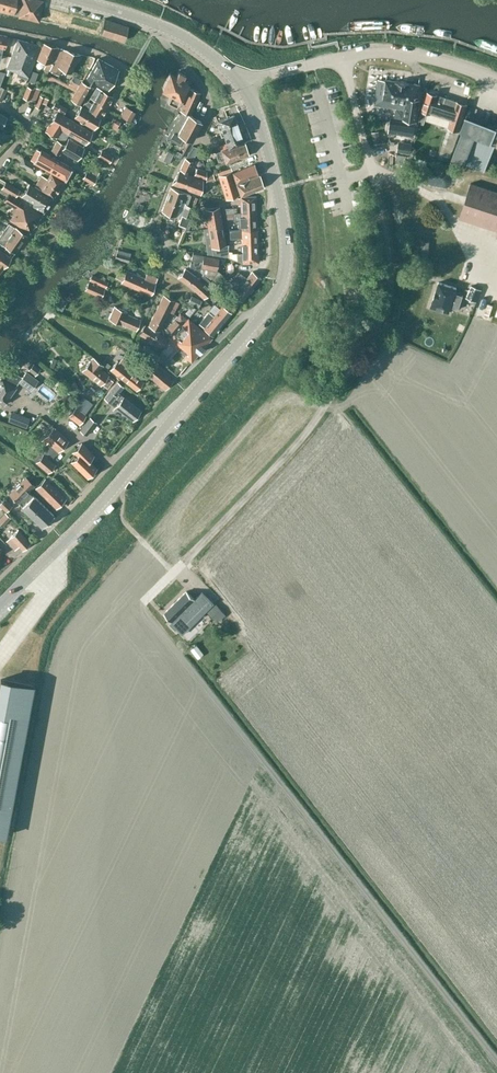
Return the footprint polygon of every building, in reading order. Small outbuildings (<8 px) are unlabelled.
[(18,13),(18,15),(39,20),(44,0),(0,0),(0,9),(18,13)] [(124,41),(129,26),(105,19),(101,33),(124,41)] [(27,79),(39,48),(18,40),(7,69),(19,73),(18,76),(27,79)] [(44,43),(37,59),(47,63),(46,68),(50,69),(59,48),(44,43)] [(72,72),(80,54),(61,48),(51,71),(58,75),(62,68),(72,72)] [(105,89),(118,69),(98,58),(84,82),(81,81),(79,85),(77,89),(71,99),(80,104),(89,88),(92,89),(93,87),(94,87),(96,84),(105,89)] [(184,74),(178,71),(177,71),(174,76),(169,73),(161,88),(170,93),(165,100),(174,105),(186,83),(181,80),(184,74)] [(420,84),(385,79),(378,78),(374,104),(405,110),(403,119),(416,121),(419,99),(417,99),(420,84)] [(77,89),(79,85),(72,81),(69,85),(77,89)] [(23,97),(35,102),(40,89),(34,86),(33,88),(27,85),(23,97)] [(104,91),(96,86),(90,97),(91,97),(91,98),(106,107),(112,96),(104,91)] [(199,92),(189,88),(177,110),(188,114),(199,92)] [(428,92),(419,120),(422,121),(421,123),(424,124),(427,112),(431,114),(450,120),(448,127),(458,131),(464,113),(466,104),(435,94),(436,93),(429,91),(429,92),(428,92)] [(40,95),(35,106),(40,108),(42,101),(47,103),(49,99),(40,95)] [(101,117),(106,107),(91,98),(88,101),(84,107),(101,117)] [(55,100),(52,107),(63,114),(67,108),(55,100)] [(101,117),(84,107),(81,106),(75,117),(94,129),(101,117)] [(137,112),(126,106),(121,115),(131,121),(137,112)] [(61,129),(65,131),(72,120),(58,111),(46,129),(57,136),(61,129)] [(189,140),(199,121),(186,114),(185,116),(179,113),(166,137),(178,144),(182,136),(189,140)] [(228,147),(244,143),(234,113),(218,119),(228,147)] [(449,157),(463,162),(484,170),(494,143),(496,144),(496,125),(496,126),(464,113),(458,131),(449,157)] [(117,127),(120,122),(113,118),(110,124),(117,127)] [(85,144),(92,132),(72,120),(65,131),(69,133),(85,144)] [(413,136),(415,124),(390,120),(388,132),(413,136)] [(379,132),(372,133),(374,144),(381,143),(379,132)] [(77,160),(83,148),(69,139),(65,144),(57,140),(51,149),(60,154),(62,151),(77,160)] [(218,161),(224,159),(225,162),(249,155),(245,142),(244,143),(228,147),(221,149),(221,150),(215,151),(218,161)] [(397,151),(410,153),(412,143),(407,143),(407,145),(398,143),(397,151)] [(192,147),(184,160),(191,163),(194,155),(199,156),(202,150),(192,147)] [(64,180),(72,168),(41,150),(34,162),(64,180)] [(102,150),(99,156),(110,163),(113,157),(102,150)] [(408,156),(397,154),(396,163),(406,164),(408,156)] [(19,164),(35,173),(37,168),(36,168),(38,165),(23,157),(19,164)] [(203,180),(186,174),(191,163),(184,160),(179,172),(177,172),(172,184),(199,193),(203,180)] [(253,165),(239,169),(237,164),(229,167),(235,183),(256,175),(253,165)] [(198,168),(195,176),(204,179),(206,171),(198,168)] [(237,194),(233,181),(229,169),(216,172),(225,198),(237,194)] [(83,177),(93,183),(97,178),(86,172),(83,177)] [(54,197),(63,181),(51,173),(48,179),(44,177),(37,188),(53,198),(54,197)] [(206,183),(215,180),(213,174),(212,174),(208,175),(206,176),(206,179),(206,183)] [(239,194),(262,187),(257,176),(235,183),(239,194)] [(1,188),(8,192),(15,197),(20,190),(6,181),(1,188)] [(53,198),(37,188),(29,183),(24,191),(22,196),(35,203),(33,206),(44,212),(53,198)] [(471,183),(460,218),(496,230),(496,191),(471,183)] [(191,195),(170,188),(166,200),(179,204),(178,205),(184,207),(186,204),(187,204),(191,195)] [(42,214),(15,197),(8,192),(3,200),(14,207),(10,214),(12,215),(9,219),(29,232),(42,214)] [(240,215),(256,214),(255,196),(239,197),(239,198),(237,198),(237,205),(239,205),(239,211),(240,213),(240,215)] [(166,200),(162,211),(165,212),(164,216),(173,220),(174,216),(180,219),(183,211),(184,207),(178,205),(179,204),(166,200)] [(189,214),(192,206),(187,204),(186,204),(184,207),(183,211),(189,214)] [(189,214),(185,227),(183,231),(189,230),(198,208),(192,206),(189,214)] [(207,228),(222,226),(218,207),(204,210),(207,228)] [(185,227),(189,214),(183,211),(180,219),(178,224),(185,227)] [(256,229),(256,214),(240,215),(240,213),(236,213),(227,214),(227,216),(233,216),(233,220),(238,219),(239,230),(256,229)] [(27,236),(14,226),(8,223),(0,234),(0,247),(4,250),(6,247),(15,253),(27,236)] [(211,248),(225,245),(222,226),(207,228),(211,248)] [(258,263),(257,243),(256,229),(239,230),(230,230),(230,237),(241,237),(242,256),(228,251),(228,257),(242,262),(242,264),(258,263)] [(11,258),(0,249),(0,272),(11,258)] [(115,259),(128,262),(131,252),(117,249),(115,259)] [(413,258),(421,261),(424,252),(416,250),(413,258)] [(192,254),(189,266),(201,271),(203,256),(203,255),(192,254)] [(216,270),(218,258),(203,256),(201,271),(214,282),(221,275),(217,270),(216,270)] [(203,274),(199,278),(185,268),(178,277),(191,286),(202,297),(215,286),(203,274)] [(146,279),(138,276),(127,271),(122,283),(150,295),(157,278),(152,276),(152,277),(147,275),(146,279)] [(242,301),(260,278),(252,271),(247,278),(240,273),(231,285),(237,290),(234,295),(242,301)] [(91,274),(88,280),(105,287),(107,281),(91,274)] [(88,282),(84,290),(101,296),(104,288),(88,282)] [(457,288),(456,288),(439,282),(431,306),(449,312),(451,305),(456,306),(460,295),(455,293),(457,288)] [(476,302),(482,289),(471,285),(466,297),(476,302)] [(215,293),(210,299),(213,301),(218,296),(215,293)] [(175,312),(179,302),(164,295),(149,326),(160,331),(164,322),(169,311),(172,313),(173,311),(175,312)] [(188,302),(198,307),(201,300),(191,295),(188,302)] [(199,324),(215,335),(231,312),(222,305),(214,316),(209,311),(199,324)] [(136,330),(140,320),(126,314),(127,311),(113,306),(108,319),(136,330)] [(175,333),(188,318),(181,311),(168,327),(175,333)] [(193,360),(211,338),(188,318),(175,333),(170,339),(168,341),(190,360),(193,360)] [(170,339),(167,337),(145,324),(139,334),(161,347),(162,345),(164,346),(168,341),(170,339)] [(161,353),(157,358),(162,362),(166,357),(161,353)] [(143,381),(128,369),(134,362),(123,355),(119,360),(117,359),(109,369),(117,375),(137,390),(143,381)] [(107,387),(112,381),(107,376),(108,374),(100,367),(102,364),(93,357),(90,360),(82,370),(100,384),(101,383),(107,387)] [(165,390),(175,379),(155,360),(145,373),(165,390)] [(41,367),(33,362),(29,368),(36,374),(41,367)] [(10,368),(0,381),(0,401),(4,404),(16,387),(15,387),(19,381),(30,390),(38,380),(26,372),(22,377),(10,368)] [(46,394),(50,389),(39,381),(36,386),(46,394)] [(141,410),(124,396),(124,397),(119,393),(124,386),(118,381),(105,397),(133,420),(141,410)] [(94,404),(83,396),(69,416),(79,423),(94,404)] [(19,411),(23,403),(13,398),(9,406),(19,411)] [(23,417),(20,424),(26,426),(29,419),(23,417)] [(87,421),(80,430),(86,434),(93,425),(87,421)] [(69,441),(57,430),(53,427),(40,441),(45,445),(40,450),(40,451),(33,458),(37,461),(48,472),(55,465),(51,460),(56,454),(69,441)] [(87,477),(96,467),(86,457),(91,452),(81,442),(72,452),(77,456),(71,462),(87,477)] [(40,451),(40,450),(36,446),(29,454),(33,458),(40,451)] [(26,476),(10,494),(22,506),(21,506),(42,527),(47,522),(49,524),(52,522),(50,520),(54,515),(34,495),(29,490),(34,484),(26,476)] [(66,497),(50,481),(46,478),(36,487),(56,507),(66,497)] [(0,504),(0,505),(6,511),(12,505),(5,498),(0,504)] [(0,518),(0,523),(3,525),(10,518),(5,512),(0,518)] [(14,549),(18,544),(23,549),(30,542),(19,530),(12,536),(11,536),(6,541),(14,549)] [(186,591),(164,613),(172,621),(170,623),(175,629),(176,627),(182,633),(213,603),(201,591),(194,599),(186,591)] [(216,603),(210,609),(219,619),(225,614),(216,603)] [(0,678),(0,835),(4,835),(32,683),(0,677),(0,678)]
